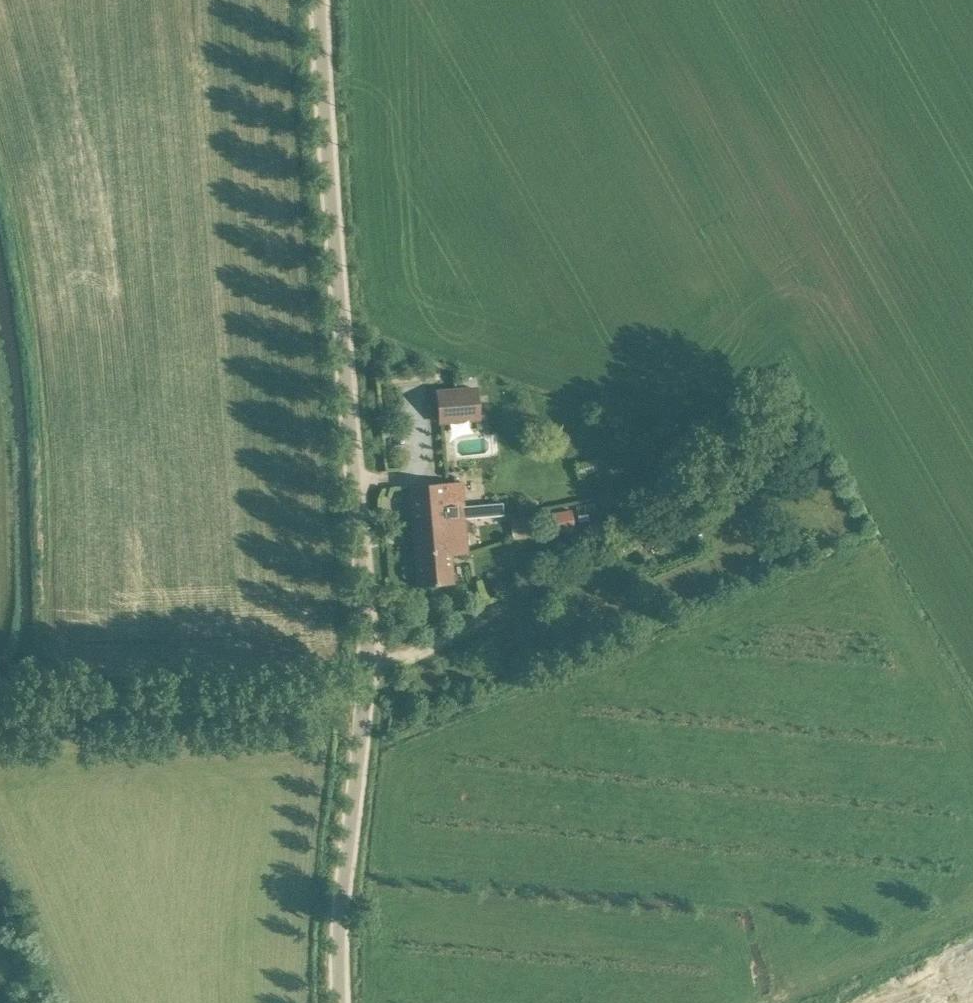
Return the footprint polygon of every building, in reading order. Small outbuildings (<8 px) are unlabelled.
[(439,421),(459,419),(478,417),(476,388),(436,391),(439,421)] [(582,474),(606,468),(603,456),(579,461),(582,474)] [(503,503),(463,506),(461,481),(428,483),(408,485),(412,523),(417,586),(437,585),(453,583),(451,555),(467,553),(464,520),(464,518),(504,515),(503,503)] [(556,532),(575,529),(573,509),(553,512),(556,532)] [(512,529),(534,525),(532,515),(510,518),(512,529)] [(557,559),(582,547),(579,541),(554,553),(557,559)]
